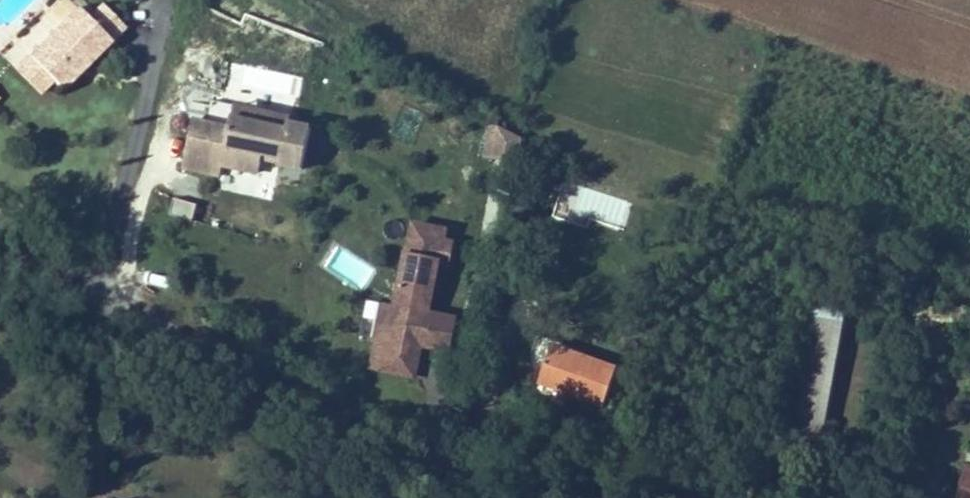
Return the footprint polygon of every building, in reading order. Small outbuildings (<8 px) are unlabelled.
[(125,29),(101,5),(87,19),(77,9),(29,57),(53,81),(63,91),(79,75),(75,72),(85,63),(88,66),(125,29)] [(53,81),(29,57),(16,69),(40,93),(53,81)] [(88,66),(85,63),(75,72),(79,75),(88,66)] [(283,134),(286,121),(231,110),(229,121),(228,123),(283,134)] [(281,148),(279,154),(302,158),(310,117),(287,113),(286,121),(283,134),(228,123),(226,136),(189,129),(183,160),(220,167),(222,156),(259,163),(262,151),(263,144),(281,148)] [(229,121),(192,114),(189,129),(226,136),(228,123),(229,121)] [(514,166),(526,138),(494,124),(482,152),(514,166)] [(279,154),(281,148),(263,144),(262,151),(279,154)] [(170,214),(193,220),(198,203),(174,197),(170,214)] [(443,349),(449,318),(422,312),(433,262),(442,264),(447,242),(438,240),(440,229),(409,223),(391,305),(388,318),(377,316),(366,366),(408,375),(415,343),(415,340),(423,342),(423,345),(443,349)] [(824,424),(843,324),(846,308),(814,302),(789,434),(830,442),(833,426),(824,424)] [(388,318),(391,305),(380,303),(377,316),(388,318)] [(582,357),(584,352),(548,339),(540,361),(546,363),(551,346),(582,357)] [(605,405),(617,369),(582,357),(551,346),(546,363),(540,378),(570,388),(568,392),(605,405)] [(570,388),(540,378),(539,382),(568,392),(570,388)] [(966,468),(957,497),(969,497),(969,469),(966,468)]
